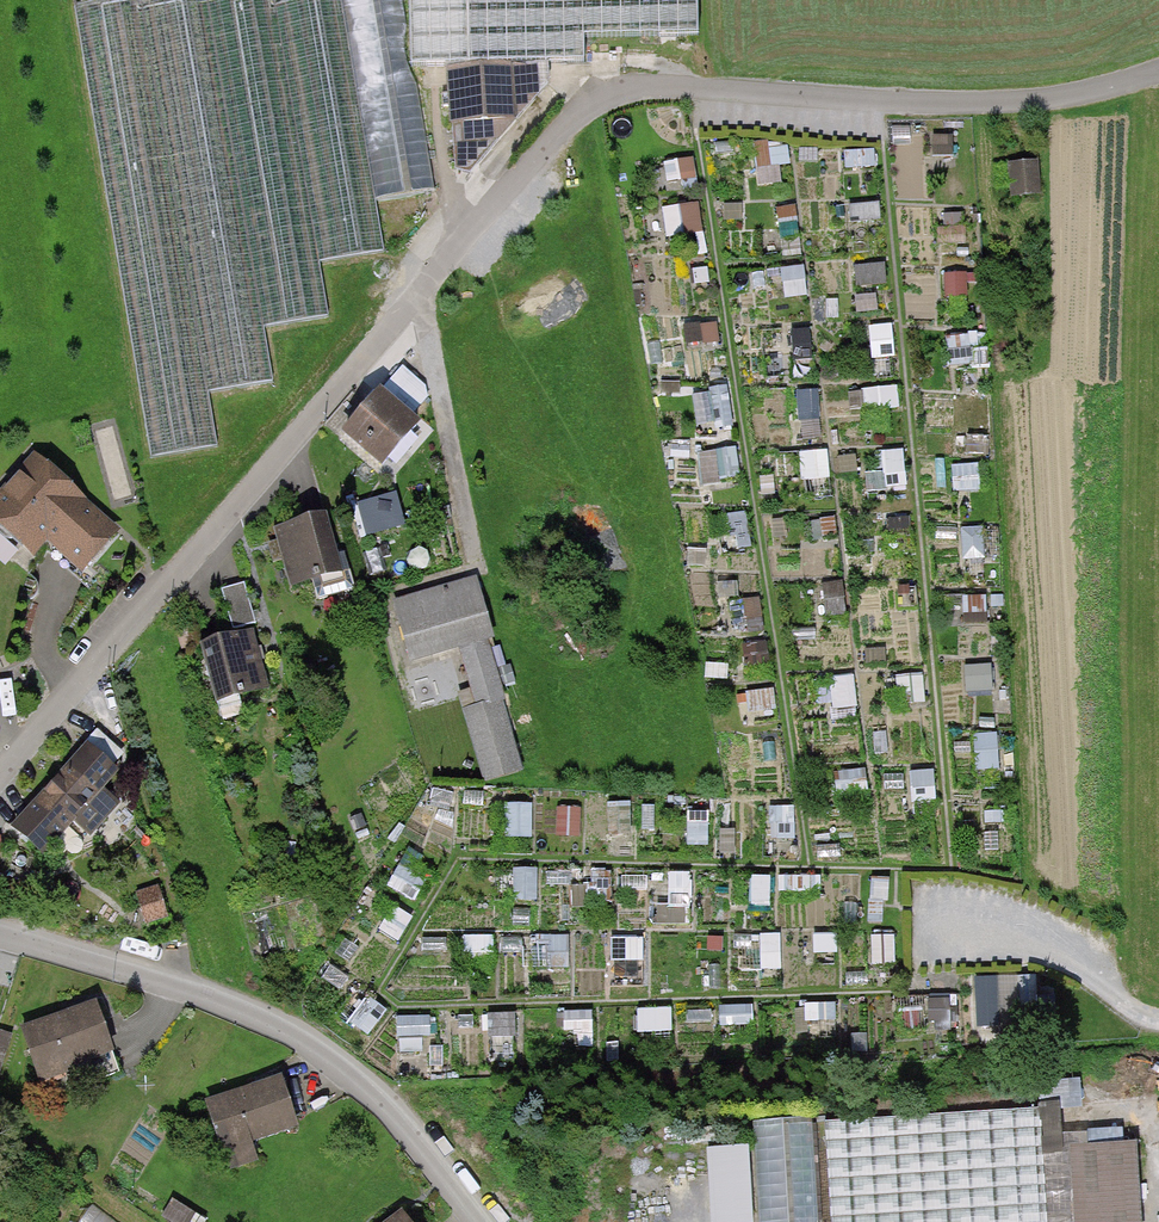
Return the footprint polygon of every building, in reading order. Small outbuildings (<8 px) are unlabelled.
[(522,75),(447,77),(450,127),(458,127),(458,145),(492,142),(527,103),(522,75)] [(790,178),(788,139),(759,141),(761,179),(790,178)] [(1032,163),(999,166),(1003,203),(1036,200),(1032,163)] [(667,202),(672,231),(708,224),(702,195),(667,202)] [(869,402),(902,400),(901,383),(868,385),(869,402)] [(365,389),(327,432),(371,469),(408,426),(365,389)] [(704,450),(709,475),(743,469),(738,443),(704,450)] [(27,559),(41,542),(74,572),(112,529),(27,452),(0,482),(0,535),(27,559)] [(981,458),(955,460),(957,486),(983,484),(981,458)] [(392,488),(348,499),(358,539),(402,528),(392,488)] [(328,514),(261,532),(277,591),(343,574),(328,514)] [(469,574),(382,601),(403,671),(454,655),(469,704),(455,708),(480,787),(520,775),(479,643),(489,640),(469,574)] [(251,630),(193,643),(208,708),(266,695),(251,630)] [(972,688),(996,688),(996,660),(972,659),(972,688)] [(856,670),(833,673),(838,704),(860,701),(856,670)] [(120,778),(83,752),(8,838),(39,865),(76,828),(90,839),(120,804),(107,794),(120,778)] [(666,919),(692,919),(692,898),(667,898),(666,919)] [(106,1056),(86,1004),(14,1032),(34,1084),(106,1056)] [(403,1042),(436,1041),(434,1010),(402,1012),(403,1042)] [(268,1076),(192,1105),(219,1175),(253,1162),(247,1144),(289,1128),(268,1076)] [(813,1120),(821,1221),(1134,1221),(1128,1146),(1056,1151),(1052,1103),(813,1120)] [(715,1218),(758,1216),(755,1137),(712,1139),(715,1218)] [(400,1204),(374,1221),(413,1221),(400,1204)] [(93,1206),(83,1221),(118,1221),(93,1206)]
